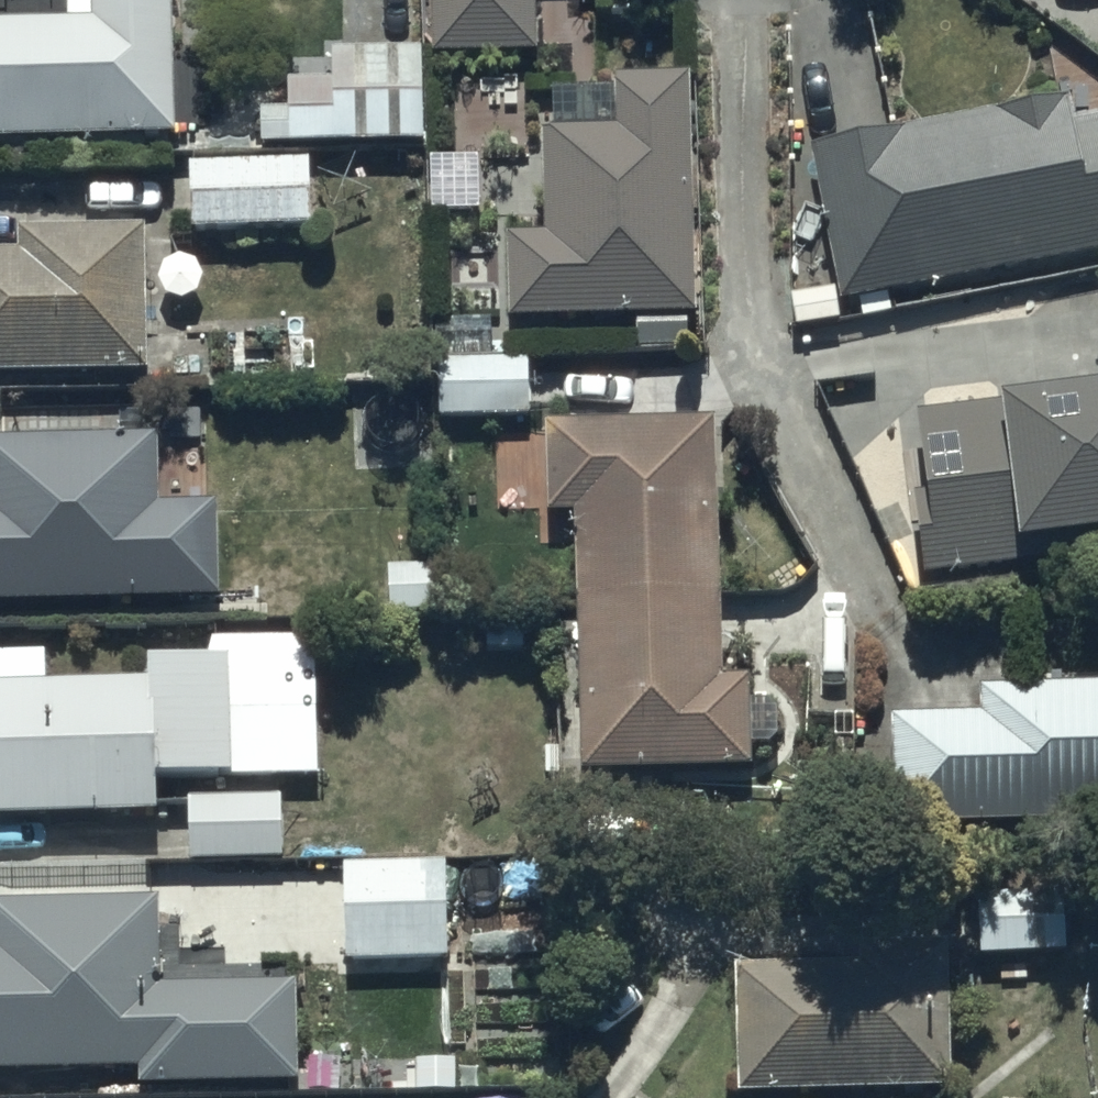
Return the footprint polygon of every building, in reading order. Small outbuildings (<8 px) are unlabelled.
[(0,8),(0,125),(96,124),(94,0),(10,0),(10,7),(0,8)] [(417,61),(525,59),(524,0),(416,0),(417,61)] [(223,132),(223,151),(414,147),(412,53),(319,55),(320,86),(273,87),(273,116),(246,117),(247,132),(223,132)] [(495,236),(495,321),(626,321),(626,354),(678,354),(678,79),(599,78),(599,88),(545,88),(545,133),(529,133),(529,235),(495,236)] [(798,152),(818,259),(791,264),(798,297),(779,301),(785,333),(832,324),(829,310),(852,306),(855,320),(884,314),(881,298),(902,294),(905,309),(926,305),(923,290),(1097,257),(1097,122),(1062,129),(1057,102),(798,152)] [(175,168),(175,235),(299,234),(298,168),(175,168)] [(0,245),(0,365),(149,364),(146,216),(26,216),(26,245),(0,245)] [(426,366),(426,424),(525,423),(524,365),(426,366)] [(899,421),(909,522),(898,524),(904,577),(995,566),(994,555),(1097,542),(1097,397),(899,421)] [(704,424),(531,429),(533,520),(561,520),(568,777),(739,772),(739,750),(769,749),(768,712),(740,712),(739,683),(712,684),(704,424)] [(218,592),(216,498),(157,500),(155,427),(0,431),(0,597),(218,592)] [(79,808),(78,764),(157,763),(155,645),(68,647),(68,670),(0,671),(0,809),(79,808)] [(879,829),(1097,824),(1097,687),(973,690),(973,717),(877,719),(879,829)] [(174,804),(175,865),(271,862),(269,802),(174,804)] [(329,871),(329,965),(436,964),(435,871),(329,871)] [(133,1059),(134,1081),(300,1077),(297,972),(156,975),(154,894),(0,898),(0,1062),(133,1059)] [(965,901),(967,961),(1057,959),(1056,898),(965,901)] [(722,1097),(894,1097),(937,1097),(934,954),(838,956),(839,975),(719,978),(722,1097)]
